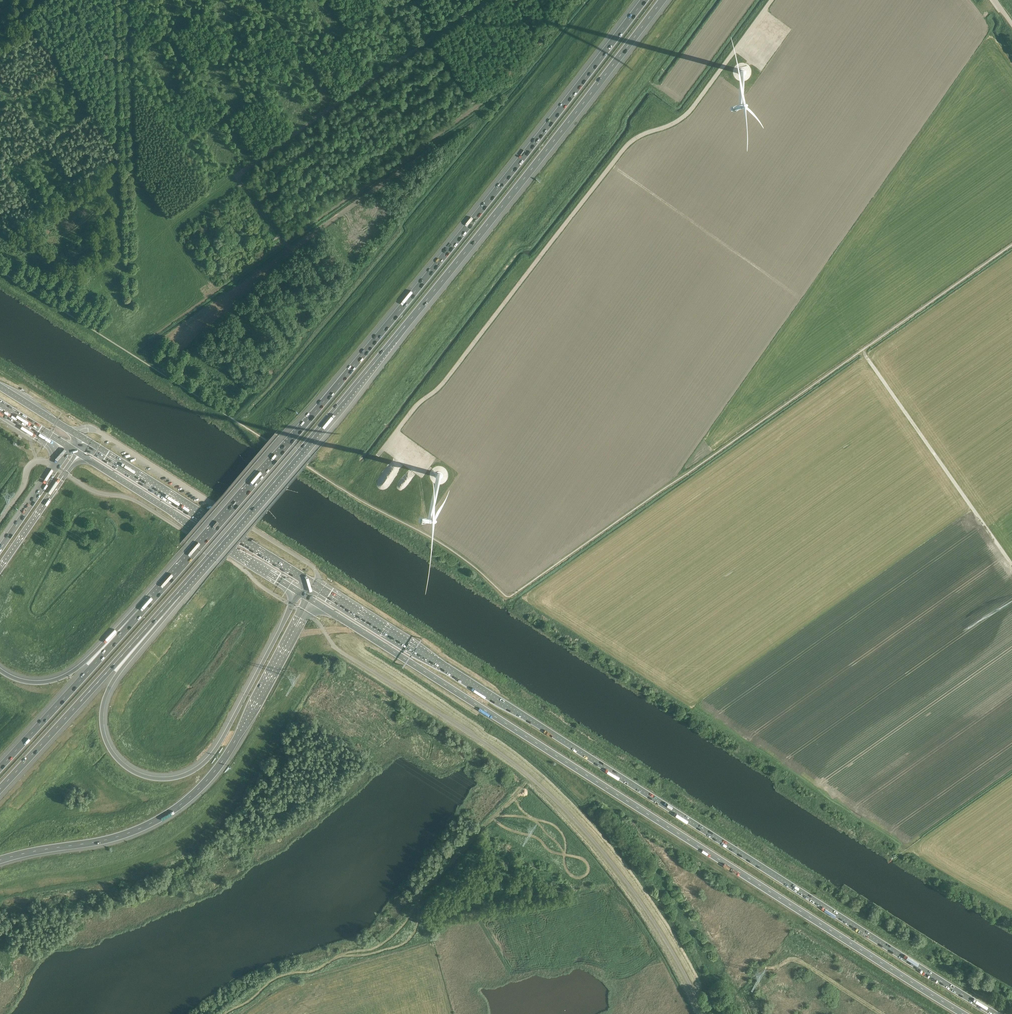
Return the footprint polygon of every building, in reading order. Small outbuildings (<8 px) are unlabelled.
[(187,527),(188,524),(177,516),(175,519),(187,527)] [(265,697),(272,685),(269,683),(262,695),(265,697)]
